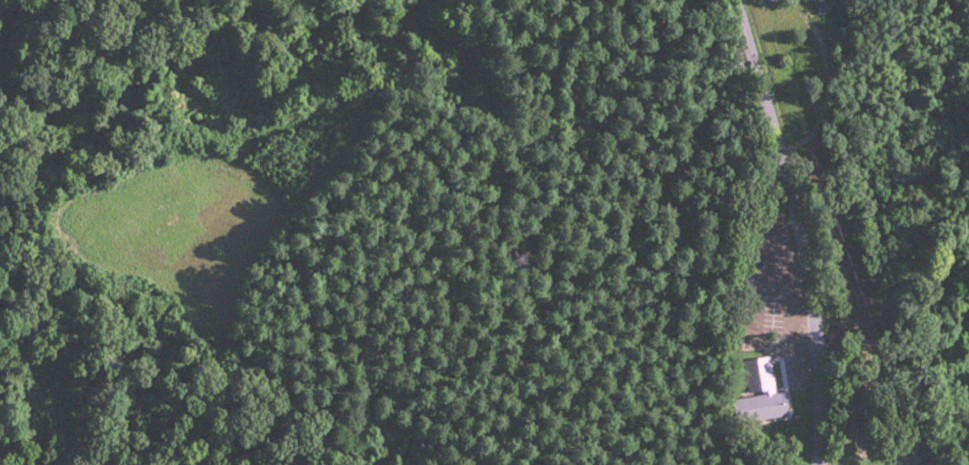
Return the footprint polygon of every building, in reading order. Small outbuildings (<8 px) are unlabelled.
[(830,0),(813,0),(816,14),(832,11),(830,0)] [(772,357),(744,360),(748,394),(758,393),(761,419),(778,417),(772,357)]
